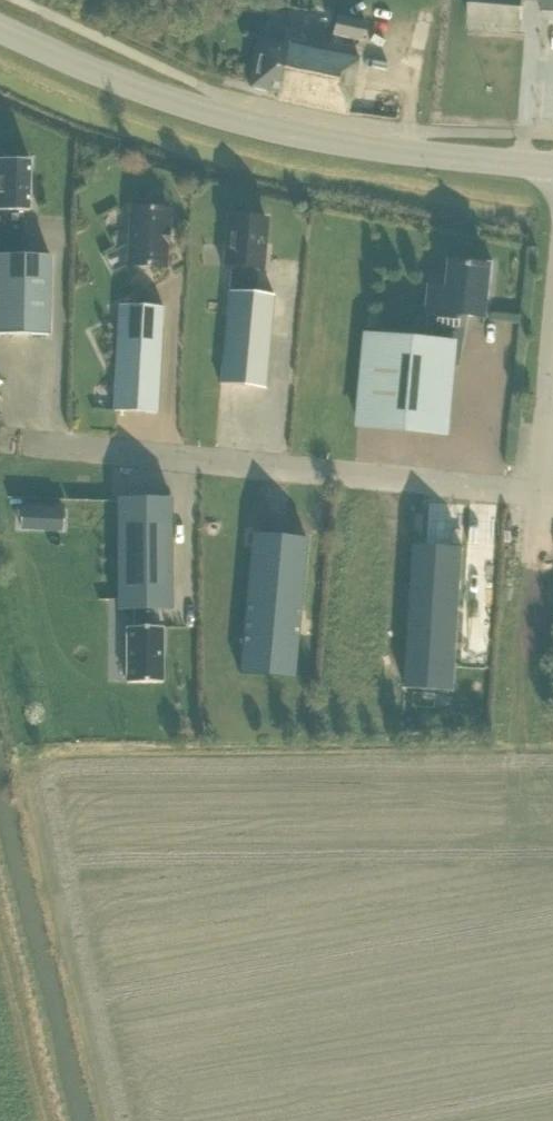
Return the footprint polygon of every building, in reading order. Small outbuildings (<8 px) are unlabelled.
[(518,24),(520,0),(471,0),(469,21),(518,24)] [(541,10),(552,11),(552,0),(542,0),(541,10)] [(332,33),(359,39),(363,21),(337,16),(332,33)] [(276,98),(347,113),(358,56),(288,42),(288,45),(283,44),(286,31),(268,27),(265,40),(260,39),(249,87),(277,93),(276,98)] [(0,159),(0,211),(3,211),(2,232),(22,233),(23,211),(29,212),(30,160),(0,159)] [(137,208),(131,207),(127,265),(165,267),(169,209),(162,209),(163,204),(137,202),(137,208)] [(257,280),(258,269),(261,269),(266,219),(231,215),(228,247),(224,247),(222,266),(231,267),(230,278),(257,280)] [(0,255),(0,335),(48,335),(49,255),(0,255)] [(427,341),(368,336),(359,425),(447,434),(456,345),(463,346),(466,315),(485,317),(488,283),(492,283),(494,263),(473,261),(473,265),(452,263),(450,289),(432,287),(429,312),(430,312),(427,341)] [(220,385),(265,389),(274,296),(229,291),(220,385)] [(163,307),(119,304),(113,411),(157,414),(163,307)] [(155,610),(171,610),(171,498),(117,499),(118,610),(133,610),(155,610)] [(63,507),(21,505),(20,525),(62,527),(63,507)] [(253,534),(240,674),(241,674),(241,669),(293,674),(293,679),(294,679),(307,539),(253,534)] [(405,688),(405,689),(406,689),(454,692),(455,692),(455,691),(464,550),(464,549),(463,549),(415,546),(414,546),(414,547),(415,547),(406,688),(405,688)] [(133,627),(127,627),(127,683),(162,683),(162,627),(155,627),(155,610),(133,610),(133,627)]
